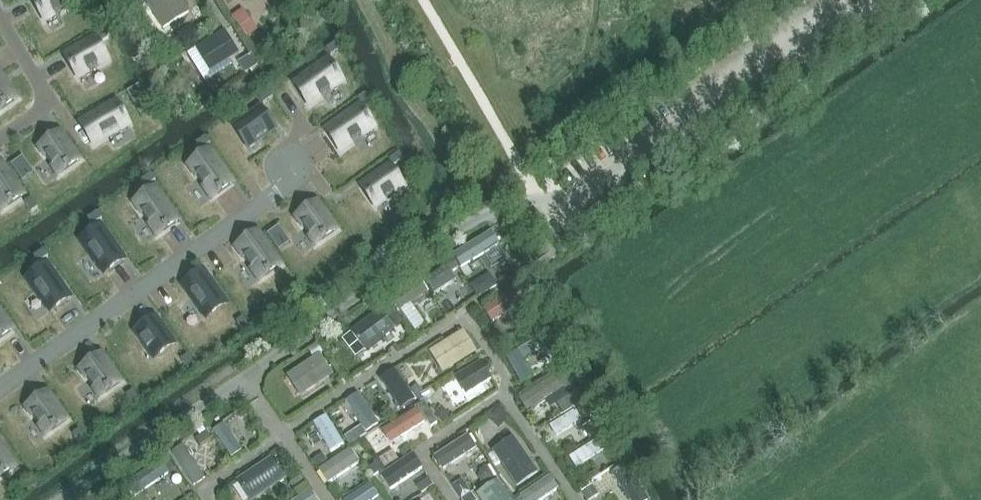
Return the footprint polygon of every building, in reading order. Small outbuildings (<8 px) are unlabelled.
[(45,21),(73,4),(71,0),(33,0),(45,21)] [(132,3),(137,10),(145,5),(142,0),(136,0),(132,3)] [(163,29),(189,13),(181,0),(144,0),(163,29)] [(243,11),(233,18),(241,30),(251,22),(243,11)] [(102,28),(97,31),(103,42),(108,38),(102,28)] [(224,30),(195,49),(210,72),(239,54),(224,30)] [(94,38),(65,55),(78,77),(107,61),(94,38)] [(336,43),(326,50),(330,56),(340,49),(336,43)] [(248,57),(238,64),(243,72),(254,65),(248,57)] [(326,61),(294,83),(309,105),(341,82),(326,61)] [(17,99),(0,75),(0,111),(17,99)] [(138,85),(126,92),(139,114),(151,107),(138,85)] [(268,91),(258,98),(263,104),(273,97),(268,91)] [(364,94),(357,98),(364,108),(370,103),(364,94)] [(115,103),(81,123),(94,145),(128,124),(115,103)] [(358,107),(326,130),(338,147),(340,151),(347,146),(373,128),(358,107)] [(260,108),(242,120),(256,142),(275,129),(260,108)] [(60,133),(39,148),(59,176),(80,161),(60,133)] [(205,137),(196,144),(200,150),(210,143),(205,137)] [(210,150),(188,165),(211,197),(232,183),(210,150)] [(398,153),(389,160),(393,166),(403,159),(398,153)] [(22,156),(10,164),(22,181),(33,173),(22,156)] [(0,163),(0,207),(2,210),(23,195),(1,163),(0,163)] [(388,166),(361,186),(376,207),(403,188),(388,166)] [(151,174),(141,181),(146,188),(155,181),(151,174)] [(155,188),(134,202),(156,235),(177,221),(155,188)] [(30,198),(24,202),(31,212),(37,208),(30,198)] [(317,203),(296,218),(315,245),(336,230),(317,203)] [(97,212),(87,219),(92,226),(102,219),(97,212)] [(101,226),(80,241),(103,273),(124,258),(101,226)] [(279,226),(267,234),(271,240),(283,232),(279,226)] [(499,244),(490,230),(454,254),(462,267),(483,254),(497,245),(499,244)] [(257,233),(237,247),(259,280),(280,265),(257,233)] [(497,245),(483,254),(491,265),(504,257),(497,245)] [(43,250),(33,257),(38,263),(48,256),(43,250)] [(445,266),(424,280),(434,295),(456,281),(451,273),(458,268),(451,258),(443,264),(445,266)] [(47,264),(26,279),(49,311),(70,296),(47,264)] [(203,271),(182,285),(205,318),(226,303),(203,271)] [(488,273),(479,279),(487,292),(496,285),(488,273)] [(419,279),(392,298),(415,331),(425,324),(411,304),(429,292),(419,279)] [(487,292),(479,279),(469,285),(476,295),(477,298),(487,292)] [(298,282),(292,286),(298,296),(305,291),(298,282)] [(519,289),(484,311),(492,323),(527,301),(519,289)] [(389,301),(381,307),(388,318),(390,317),(397,327),(403,323),(397,313),(398,312),(390,301),(389,301)] [(380,311),(351,332),(366,352),(394,330),(380,311)] [(13,329),(0,312),(0,338),(13,329)] [(155,317),(134,332),(147,350),(154,345),(160,354),(174,344),(155,317)] [(242,317),(236,322),(242,331),(249,327),(242,317)] [(533,319),(525,324),(532,334),(540,329),(533,319)] [(463,330),(429,352),(443,374),(477,352),(463,330)] [(536,338),(536,339),(536,340),(536,341),(536,342),(537,342),(537,343),(538,343),(538,344),(539,344),(540,344),(541,344),(542,344),(543,344),(543,343),(544,343),(545,342),(545,341),(546,341),(546,340),(546,339),(546,338),(545,337),(545,336),(544,336),(544,335),(543,335),(543,334),(542,334),(541,334),(540,334),(539,334),(538,335),(537,335),(537,336),(536,336),(536,337),(536,338)] [(503,338),(495,344),(501,353),(510,347),(503,338)] [(308,349),(306,350),(311,358),(321,351),(316,344),(314,345),(308,349)] [(517,350),(506,357),(521,382),(532,376),(517,350)] [(101,355),(80,370),(99,397),(120,382),(101,355)] [(187,355),(180,359),(187,369),(194,364),(187,355)] [(319,356),(287,377),(300,397),(332,376),(319,356)] [(480,362),(455,377),(466,395),(491,379),(480,362)] [(393,372),(383,379),(403,407),(412,401),(393,372)] [(556,377),(521,400),(529,412),(564,389),(556,377)] [(417,385),(410,390),(419,401),(422,399),(426,396),(423,392),(417,385)] [(132,390),(126,395),(132,404),(139,400),(132,390)] [(580,392),(558,406),(563,415),(585,401),(580,392)] [(47,393),(26,408),(45,435),(66,420),(47,393)] [(360,396),(349,403),(352,406),(366,429),(376,422),(367,407),(360,396)] [(424,403),(418,407),(424,418),(430,427),(436,423),(430,414),(424,403)] [(388,405),(377,412),(382,420),(393,413),(388,405)] [(245,407),(238,412),(242,419),(249,414),(245,407)] [(440,407),(433,415),(442,423),(449,415),(440,407)] [(499,408),(489,421),(499,429),(509,417),(499,408)] [(417,409),(383,431),(391,443),(424,422),(417,409)] [(576,410),(549,426),(556,436),(582,420),(576,410)] [(326,416),(313,424),(330,453),(344,445),(326,416)] [(592,422),(584,427),(590,438),(599,432),(592,422)] [(227,423),(215,431),(231,455),(243,447),(227,423)] [(78,429),(71,434),(73,437),(78,444),(85,439),(78,429)] [(353,429),(343,435),(349,445),(359,438),(353,429)] [(211,438),(206,431),(200,435),(195,438),(200,446),(211,438)] [(513,437),(493,451),(517,486),(537,473),(513,437)] [(467,438),(436,458),(442,468),(474,448),(467,438)] [(598,440),(569,458),(575,467),(604,450),(598,440)] [(184,445),(172,453),(194,486),(205,479),(192,458),(195,456),(191,449),(187,451),(184,445)] [(15,467),(0,446),(0,477),(15,467)] [(349,452),(319,472),(327,484),(357,464),(349,452)] [(322,454),(311,462),(316,469),(327,461),(322,454)] [(413,454),(380,476),(390,491),(423,469),(413,454)] [(238,481),(251,499),(254,499),(285,479),(272,459),(238,481)] [(160,461),(126,484),(135,498),(169,474),(160,461)] [(378,462),(368,469),(373,477),(383,470),(378,462)] [(481,470),(479,478),(483,484),(495,477),(488,466),(481,470)] [(610,476),(626,499),(647,499),(625,467),(610,476)] [(597,470),(589,476),(592,481),(600,475),(597,470)] [(520,497),(522,499),(542,499),(558,489),(550,477),(520,497)] [(301,478),(291,484),(295,491),(305,485),(301,478)] [(429,479),(416,487),(421,493),(433,485),(429,479)] [(477,495),(481,499),(510,499),(497,481),(477,495)] [(345,499),(373,499),(379,496),(371,484),(345,499)] [(581,492),(587,499),(589,499),(597,494),(591,486),(581,492)] [(296,499),(316,499),(310,491),(296,499)]
